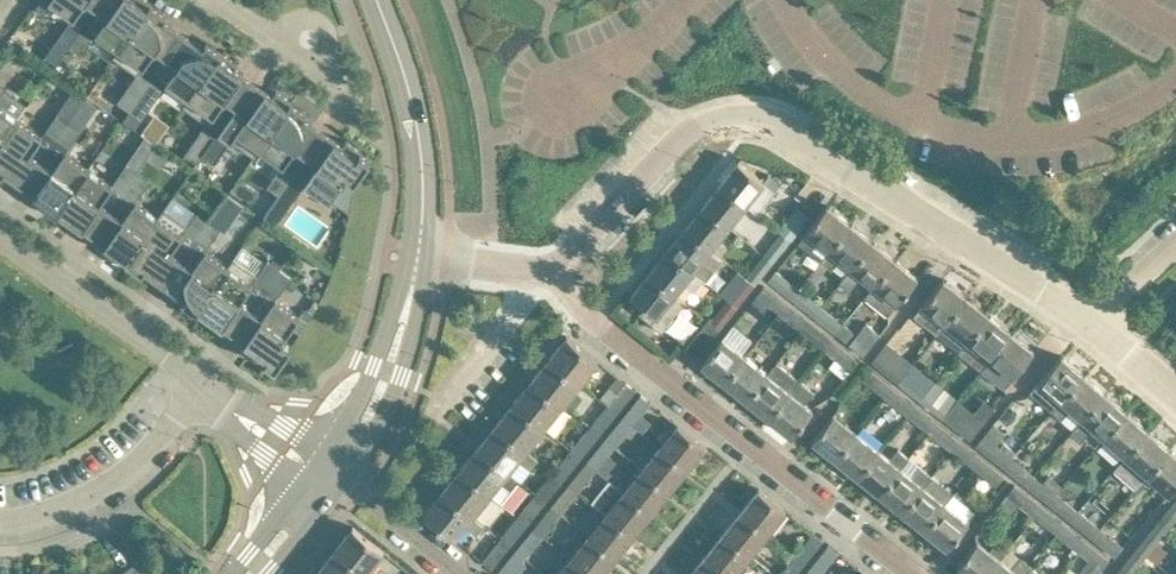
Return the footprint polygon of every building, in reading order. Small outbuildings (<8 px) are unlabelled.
[(74,17),(86,0),(97,8),(102,0),(50,0),(74,17)] [(152,3),(147,0),(102,0),(97,8),(107,15),(95,32),(119,48),(120,49),(152,3)] [(114,57),(137,73),(139,74),(141,70),(156,49),(167,57),(184,31),(165,18),(168,14),(152,3),(120,49),(119,48),(113,56),(114,57)] [(69,46),(82,29),(70,21),(57,38),(69,46)] [(93,37),(82,29),(69,46),(81,55),(93,37)] [(222,52),(206,41),(203,45),(184,31),(167,57),(178,64),(166,81),(189,98),(190,98),(222,52)] [(222,52),(190,98),(189,98),(183,105),(207,122),(204,126),(216,134),(216,135),(254,80),(235,67),(238,63),(222,52)] [(141,70),(139,74),(137,73),(117,101),(130,110),(152,78),(141,70)] [(152,78),(130,110),(142,118),(164,87),(152,78)] [(231,139),(255,156),(261,148),(260,147),(292,101),(276,90),(274,94),(254,80),(216,135),(216,134),(203,152),(216,161),(231,139)] [(324,130),(305,116),(308,113),(292,101),(260,147),(261,148),(283,164),(296,147),(306,155),(324,130)] [(19,118),(0,105),(0,145),(19,118)] [(57,138),(69,122),(57,114),(45,130),(57,138)] [(31,152),(43,135),(19,118),(0,145),(0,173),(2,175),(5,171),(24,185),(42,160),(31,152)] [(81,130),(69,122),(57,138),(69,147),(81,130)] [(317,162),(305,179),(351,211),(352,203),(353,194),(355,180),(371,157),(346,139),(343,143),(324,130),(306,155),(317,162)] [(131,157),(140,143),(125,133),(116,147),(131,157)] [(525,135),(526,147),(550,147),(549,134),(525,135)] [(57,213),(89,167),(65,150),(53,167),(42,160),(24,185),(43,198),(41,202),(57,213)] [(738,160),(719,184),(746,205),(757,192),(767,200),(775,190),(738,160)] [(127,188),(139,171),(127,163),(115,179),(127,188)] [(112,209),(101,201),(113,184),(89,167),(57,213),(73,224),(75,220),(94,234),(112,209)] [(292,176),(280,168),(268,185),(279,194),(283,188),(292,176)] [(151,180),(139,171),(127,188),(139,196),(151,180)] [(303,185),(292,176),(283,188),(279,194),(264,216),(276,224),(303,185)] [(746,205),(719,184),(701,206),(729,228),(746,205)] [(127,262),(164,208),(163,208),(158,215),(135,199),(123,216),(112,209),(94,234),(114,247),(111,251),(127,262)] [(821,258),(850,222),(828,204),(806,232),(807,232),(799,242),(821,258)] [(711,250),(729,228),(701,206),(684,228),(711,250)] [(777,229),(780,232),(790,239),(808,217),(795,206),(777,229)] [(182,258),(171,250),(186,229),(197,237),(210,218),(198,210),(188,225),(164,208),(127,262),(143,273),(145,270),(164,283),(182,258)] [(197,237),(209,245),(222,227),(210,218),(197,237)] [(850,267),(872,240),(850,222),(821,258),(833,267),(840,259),(850,267)] [(721,258),(711,250),(684,228),(666,251),(701,279),(703,280),(721,258)] [(772,262),(790,239),(780,232),(762,254),(772,262)] [(872,285),(894,258),(872,240),(850,267),(851,268),(841,280),(850,288),(860,276),(872,285)] [(197,311),(234,258),(233,257),(228,265),(205,248),(193,266),(182,258),(164,283),(184,296),(181,300),(197,311)] [(701,279),(666,251),(649,272),(676,294),(686,281),(695,288),(701,279)] [(772,262),(762,254),(744,277),(754,285),(772,262)] [(258,274),(234,258),(197,311),(213,322),(215,319),(234,332),(252,307),(241,300),(256,278),(267,286),(280,268),(268,259),(258,274)] [(918,277),(894,258),(872,285),(873,286),(865,296),(888,314),(896,304),(918,277)] [(267,286),(279,294),(292,276),(280,268),(267,286)] [(798,287),(776,270),(768,279),(790,297),(798,287)] [(686,302),(676,294),(649,272),(631,295),(644,305),(638,312),(663,331),(686,302)] [(754,285),(744,277),(727,299),(736,307),(754,285)] [(965,295),(943,278),(922,304),(914,314),(937,333),(945,322),(944,322),(965,295)] [(779,312),(787,303),(764,285),(756,294),(779,312)] [(798,287),(790,297),(812,314),(820,305),(798,287)] [(967,339),(988,313),(965,295),(944,322),(945,322),(967,339)] [(274,297),(262,314),(252,307),(234,332),(253,345),(251,349),(276,367),(292,344),(284,338),(300,315),(274,297)] [(719,329),(736,307),(727,299),(710,320),(708,319),(708,320),(719,329)] [(787,303),(779,312),(802,330),(809,321),(787,303)] [(820,305),(812,314),(835,332),(842,322),(820,305)] [(756,341),(766,328),(746,313),(736,326),(756,341)] [(989,357),(1010,331),(988,313),(967,339),(967,340),(959,351),(981,369),(990,358),(989,357)] [(696,358),(719,329),(708,320),(685,349),(696,358)] [(809,321),(802,330),(824,347),(831,338),(809,321)] [(842,322),(835,332),(864,355),(881,334),(866,322),(857,334),(842,322)] [(1034,350),(1010,331),(989,357),(990,358),(1013,376),(1034,350)] [(567,335),(549,357),(580,382),(598,359),(567,335)] [(725,381),(745,354),(722,336),(702,362),(725,381)] [(831,338),(824,347),(836,357),(831,364),(846,376),(859,360),(831,338)] [(898,382),(905,373),(913,363),(886,342),(871,361),(898,382)] [(747,398),(768,372),(745,354),(725,381),(747,398)] [(1060,399),(1082,373),(1061,355),(1029,391),(1051,410),(1061,399),(1060,399)] [(580,382),(549,357),(531,380),(562,404),(580,382)] [(769,416),(799,379),(777,361),(768,372),(747,398),(769,416)] [(862,378),(884,396),(892,387),(869,369),(862,378)] [(933,391),(955,409),(972,388),(949,371),(933,391)] [(905,373),(898,382),(919,399),(926,390),(905,373)] [(1082,417),(1103,391),(1082,373),(1060,399),(1061,399),(1051,410),(1061,418),(1070,407),(1082,417)] [(609,403),(608,404),(617,412),(635,389),(618,376),(602,396),(609,403)] [(792,435),(813,409),(805,402),(814,391),(799,379),(769,416),(792,435)] [(562,404),(531,380),(513,402),(544,427),(562,404)] [(914,404),(892,387),(884,396),(907,414),(914,404)] [(926,390),(919,399),(941,417),(949,408),(926,390)] [(964,414),(997,422),(1004,393),(994,390),(992,398),(969,393),(964,414)] [(1103,436),(1125,410),(1103,391),(1082,417),(1083,418),(1071,432),(1081,441),(1093,427),(1103,436)] [(641,393),(623,416),(632,424),(651,401),(641,393)] [(544,427),(513,402),(495,425),(538,459),(538,458),(537,458),(555,435),(544,427)] [(599,434),(617,412),(608,404),(590,427),(599,434)] [(937,422),(914,404),(907,414),(929,431),(937,422)] [(972,426),(949,408),(941,417),(964,435),(972,426)] [(1124,454),(1146,428),(1125,410),(1103,436),(1124,454)] [(836,457),(856,431),(833,413),(813,439),(836,457)] [(1011,434),(1020,421),(1007,413),(999,426),(1011,434)] [(614,447),(632,424),(623,416),(604,439),(614,447)] [(959,440),(937,422),(929,431),(952,449),(959,440)] [(687,468),(705,444),(678,423),(660,446),(687,468)] [(1004,467),(1013,458),(1017,452),(1005,442),(1006,440),(1001,436),(1004,432),(993,423),(976,444),(1004,467)] [(538,459),(495,425),(477,446),(508,471),(509,470),(519,458),(532,467),(538,459)] [(1048,425),(1034,451),(1047,458),(1061,432),(1048,425)] [(581,456),(599,434),(590,427),(572,449),(581,456)] [(1146,473),(1168,447),(1146,428),(1124,454),(1146,473)] [(858,475),(879,449),(856,431),(836,457),(858,475)] [(596,469),(607,477),(610,474),(607,472),(615,462),(607,456),(614,447),(604,439),(587,461),(596,469)] [(981,458),(959,440),(952,449),(974,467),(981,458)] [(508,471),(477,446),(459,469),(490,494),(501,480),(512,488),(520,478),(509,470),(508,471)] [(669,490),(687,468),(660,446),(642,469),(669,490)] [(1168,447),(1146,473),(1170,493),(1175,486),(1175,454),(1168,447)] [(880,493),(901,467),(909,457),(898,448),(890,458),(879,449),(858,475),(880,493)] [(563,479),(581,456),(572,449),(554,472),(563,479)] [(1004,476),(981,458),(974,467),(996,485),(1004,476)] [(1013,458),(1004,467),(1025,484),(1026,484),(1033,474),(1013,458)] [(578,491),(596,469),(587,461),(569,483),(578,491)] [(903,510),(923,485),(931,475),(920,465),(912,475),(901,467),(880,493),(903,510)] [(473,515),(490,494),(459,469),(442,491),(473,515)] [(642,469),(640,471),(624,491),(651,512),(669,490),(642,469)] [(545,501),(563,479),(554,472),(536,493),(545,501)] [(1043,482),(1033,474),(1026,484),(1048,501),(1056,492),(1052,489),(1058,483),(1048,475),(1043,482)] [(633,535),(651,512),(624,491),(611,480),(592,501),(606,514),(633,535)] [(561,513),(578,491),(569,483),(551,505),(561,513)] [(1020,505),(1032,514),(1040,504),(1014,484),(999,503),(1013,514),(1020,505)] [(925,528),(946,502),(923,485),(903,510),(925,528)] [(768,532),(786,509),(759,488),(741,511),(768,532)] [(484,524),(473,515),(442,491),(423,514),(454,538),(466,524),(477,533),(484,524)] [(1077,509),(1056,492),(1048,501),(1069,518),(1077,509)] [(527,524),(545,501),(536,493),(518,516),(527,524)] [(953,493),(946,502),(925,528),(948,547),(969,521),(976,512),(953,493)] [(1175,515),(1175,503),(1172,500),(1154,523),(1163,530),(1175,515)] [(1063,523),(1040,505),(1032,514),(1055,533),(1063,523)] [(551,506),(533,528),(542,536),(560,514),(551,506)] [(1100,527),(1077,509),(1069,518),(1092,537),(1100,527)] [(750,554),(768,532),(741,511),(723,533),(750,554)] [(615,556),(633,535),(606,514),(589,536),(615,556)] [(510,545),(527,524),(518,516),(500,538),(510,545)] [(1086,541),(1063,523),(1055,533),(1078,551),(1086,541)] [(1147,551),(1163,530),(1154,523),(1137,544),(1147,551)] [(334,550),(364,573),(365,573),(384,550),(353,526),(334,550)] [(615,556),(589,536),(578,527),(562,548),(572,555),(570,558),(590,573),(601,573),(615,556)] [(1100,527),(1092,537),(1115,556),(1123,545),(1100,527)] [(525,557),(542,536),(533,528),(515,550),(525,557)] [(813,531),(795,554),(805,562),(824,539),(813,531)] [(750,554),(723,533),(705,554),(730,573),(734,573),(750,554)] [(492,568),(510,545),(500,538),(482,561),(492,568)] [(999,557),(1004,550),(994,542),(989,549),(977,540),(957,566),(967,573),(985,573),(999,557)] [(1078,551),(1079,552),(1070,563),(1084,573),(1098,573),(1109,560),(1086,541),(1078,551)] [(810,566),(820,573),(821,573),(831,562),(839,551),(829,543),(810,566)] [(1129,573),(1147,551),(1137,544),(1119,566),(1129,573)] [(334,550),(316,572),(319,573),(364,573),(334,550)] [(525,557),(515,550),(497,573),(499,573),(511,573),(525,557)] [(705,554),(690,573),(730,573),(705,554)] [(805,562),(795,554),(779,573),(795,573),(805,562)] [(1030,564),(1019,555),(1011,566),(999,557),(985,573),(1023,573),(1030,564)] [(570,558),(557,573),(590,573),(570,558)] [(831,562),(821,573),(846,573),(831,562)] [(133,564),(120,573),(141,573),(133,564)] [(1129,573),(1119,566),(1113,573),(1128,573),(1129,573)]
